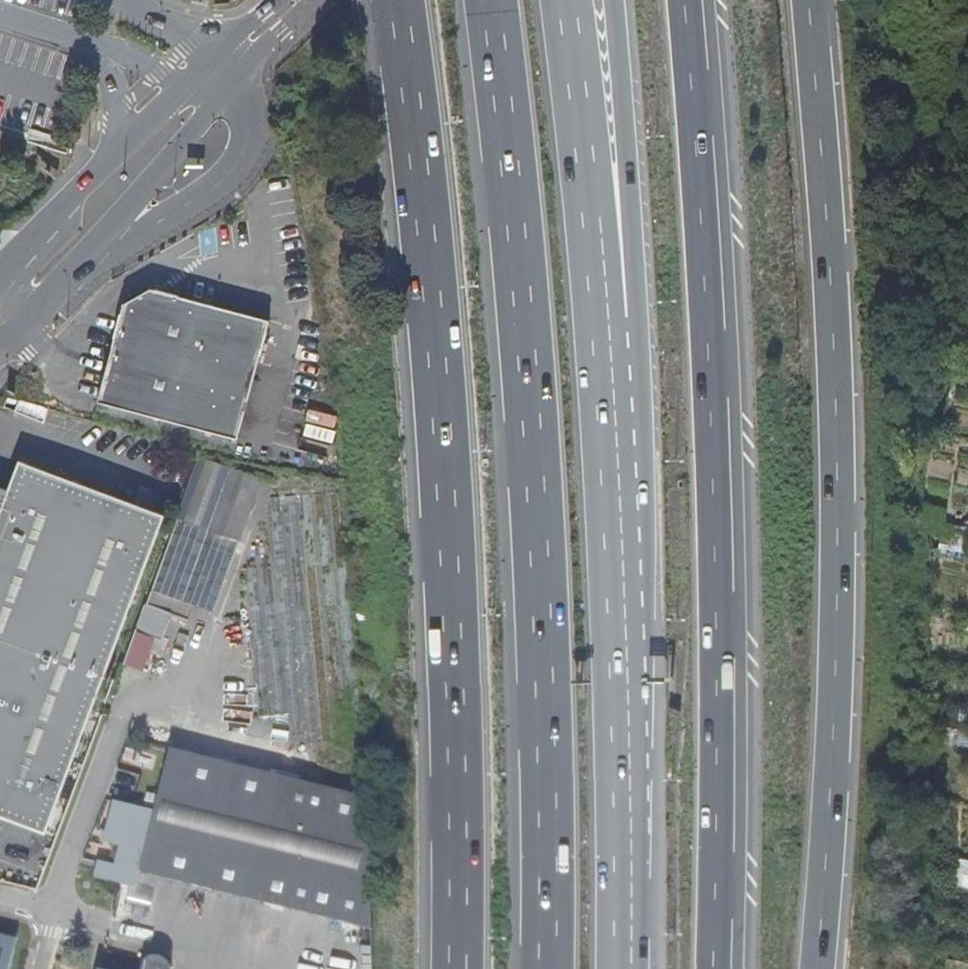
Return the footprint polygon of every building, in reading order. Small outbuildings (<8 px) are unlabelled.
[(125,302),(98,401),(238,439),(271,322),(150,289),(125,302)] [(49,410),(20,399),(15,411),(44,423),(49,410)] [(262,479),(201,457),(165,552),(153,589),(215,611),(262,479)] [(45,833),(64,783),(164,515),(119,498),(67,478),(20,461),(7,495),(0,492),(0,817),(45,833)] [(362,749),(339,493),(331,494),(351,712),(354,750),(362,749)] [(325,494),(315,495),(338,746),(347,746),(325,494)] [(309,495),(300,495),(304,545),(323,740),(325,741),(331,741),(309,495)] [(295,496),(285,497),(307,737),(316,738),(295,496)] [(280,497),(270,497),(292,735),(301,736),(291,616),(280,497)] [(271,567),(262,567),(275,715),(284,714),(271,567)] [(255,568),(247,569),(260,716),(269,716),(255,568)] [(370,927),(367,797),(169,749),(153,812),(114,802),(106,835),(123,839),(116,866),(99,862),(95,879),(119,884),(135,888),(139,873),(179,882),(369,930),(370,927)] [(967,884),(967,858),(961,857),(958,882),(967,884)] [(17,939),(0,935),(0,968),(9,968),(17,939)] [(170,967),(164,960),(159,958),(153,957),(147,959),(143,963),(141,968),(169,968),(170,967)]
